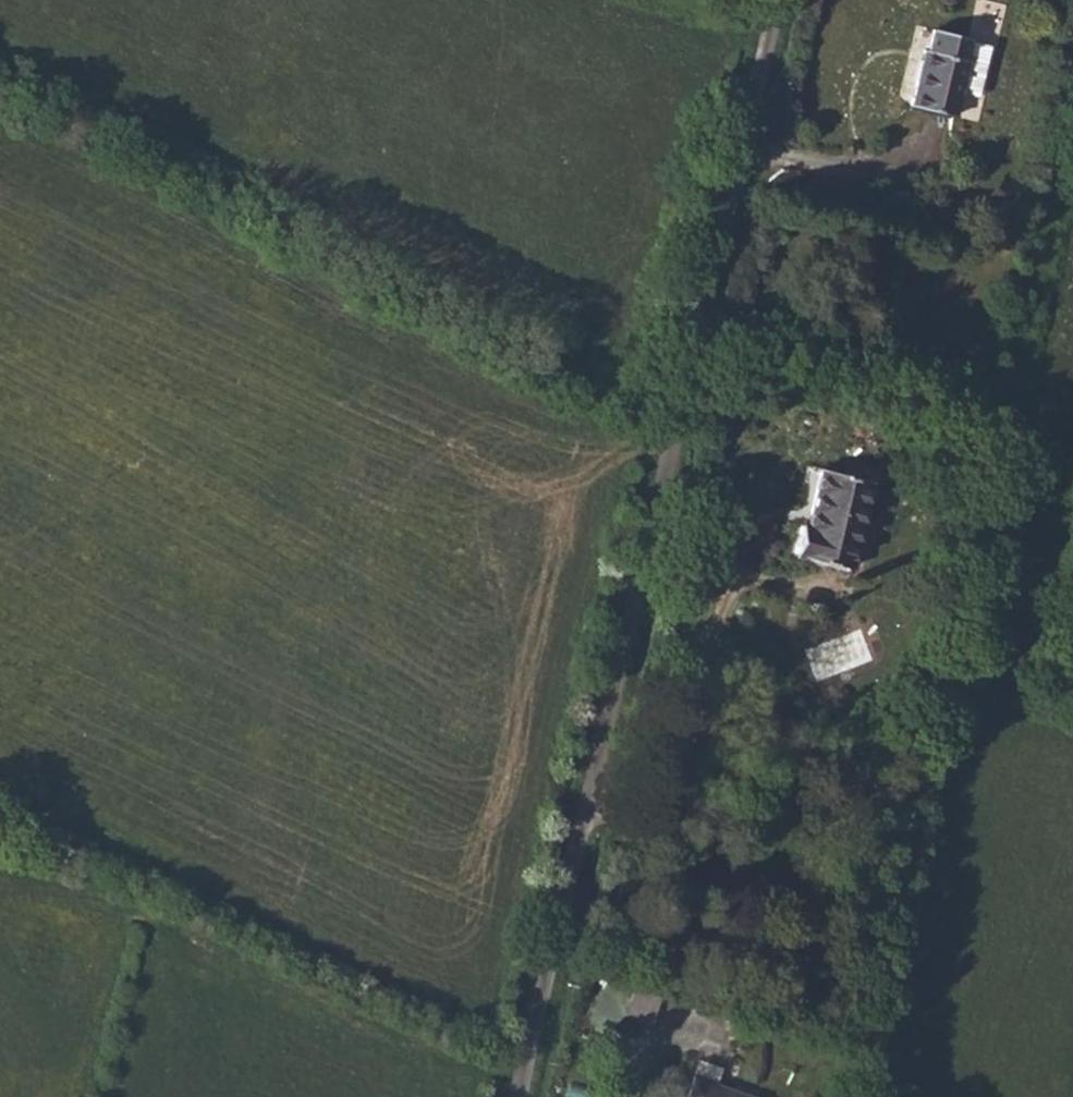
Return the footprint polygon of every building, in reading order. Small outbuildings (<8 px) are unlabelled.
[(933,30),(928,51),(923,50),(908,105),(952,115),(961,80),(967,60),(962,59),(967,41),(967,38),(933,30)] [(961,80),(973,84),(983,45),(967,41),(962,59),(967,60),(961,80)] [(797,564),(846,577),(870,484),(821,470),(806,525),(800,524),(790,562),(797,564)] [(634,987),(625,1013),(650,1024),(661,998),(634,987)] [(715,1084),(721,1068),(700,1061),(694,1076),(686,1096),(749,1096),(715,1084)]
